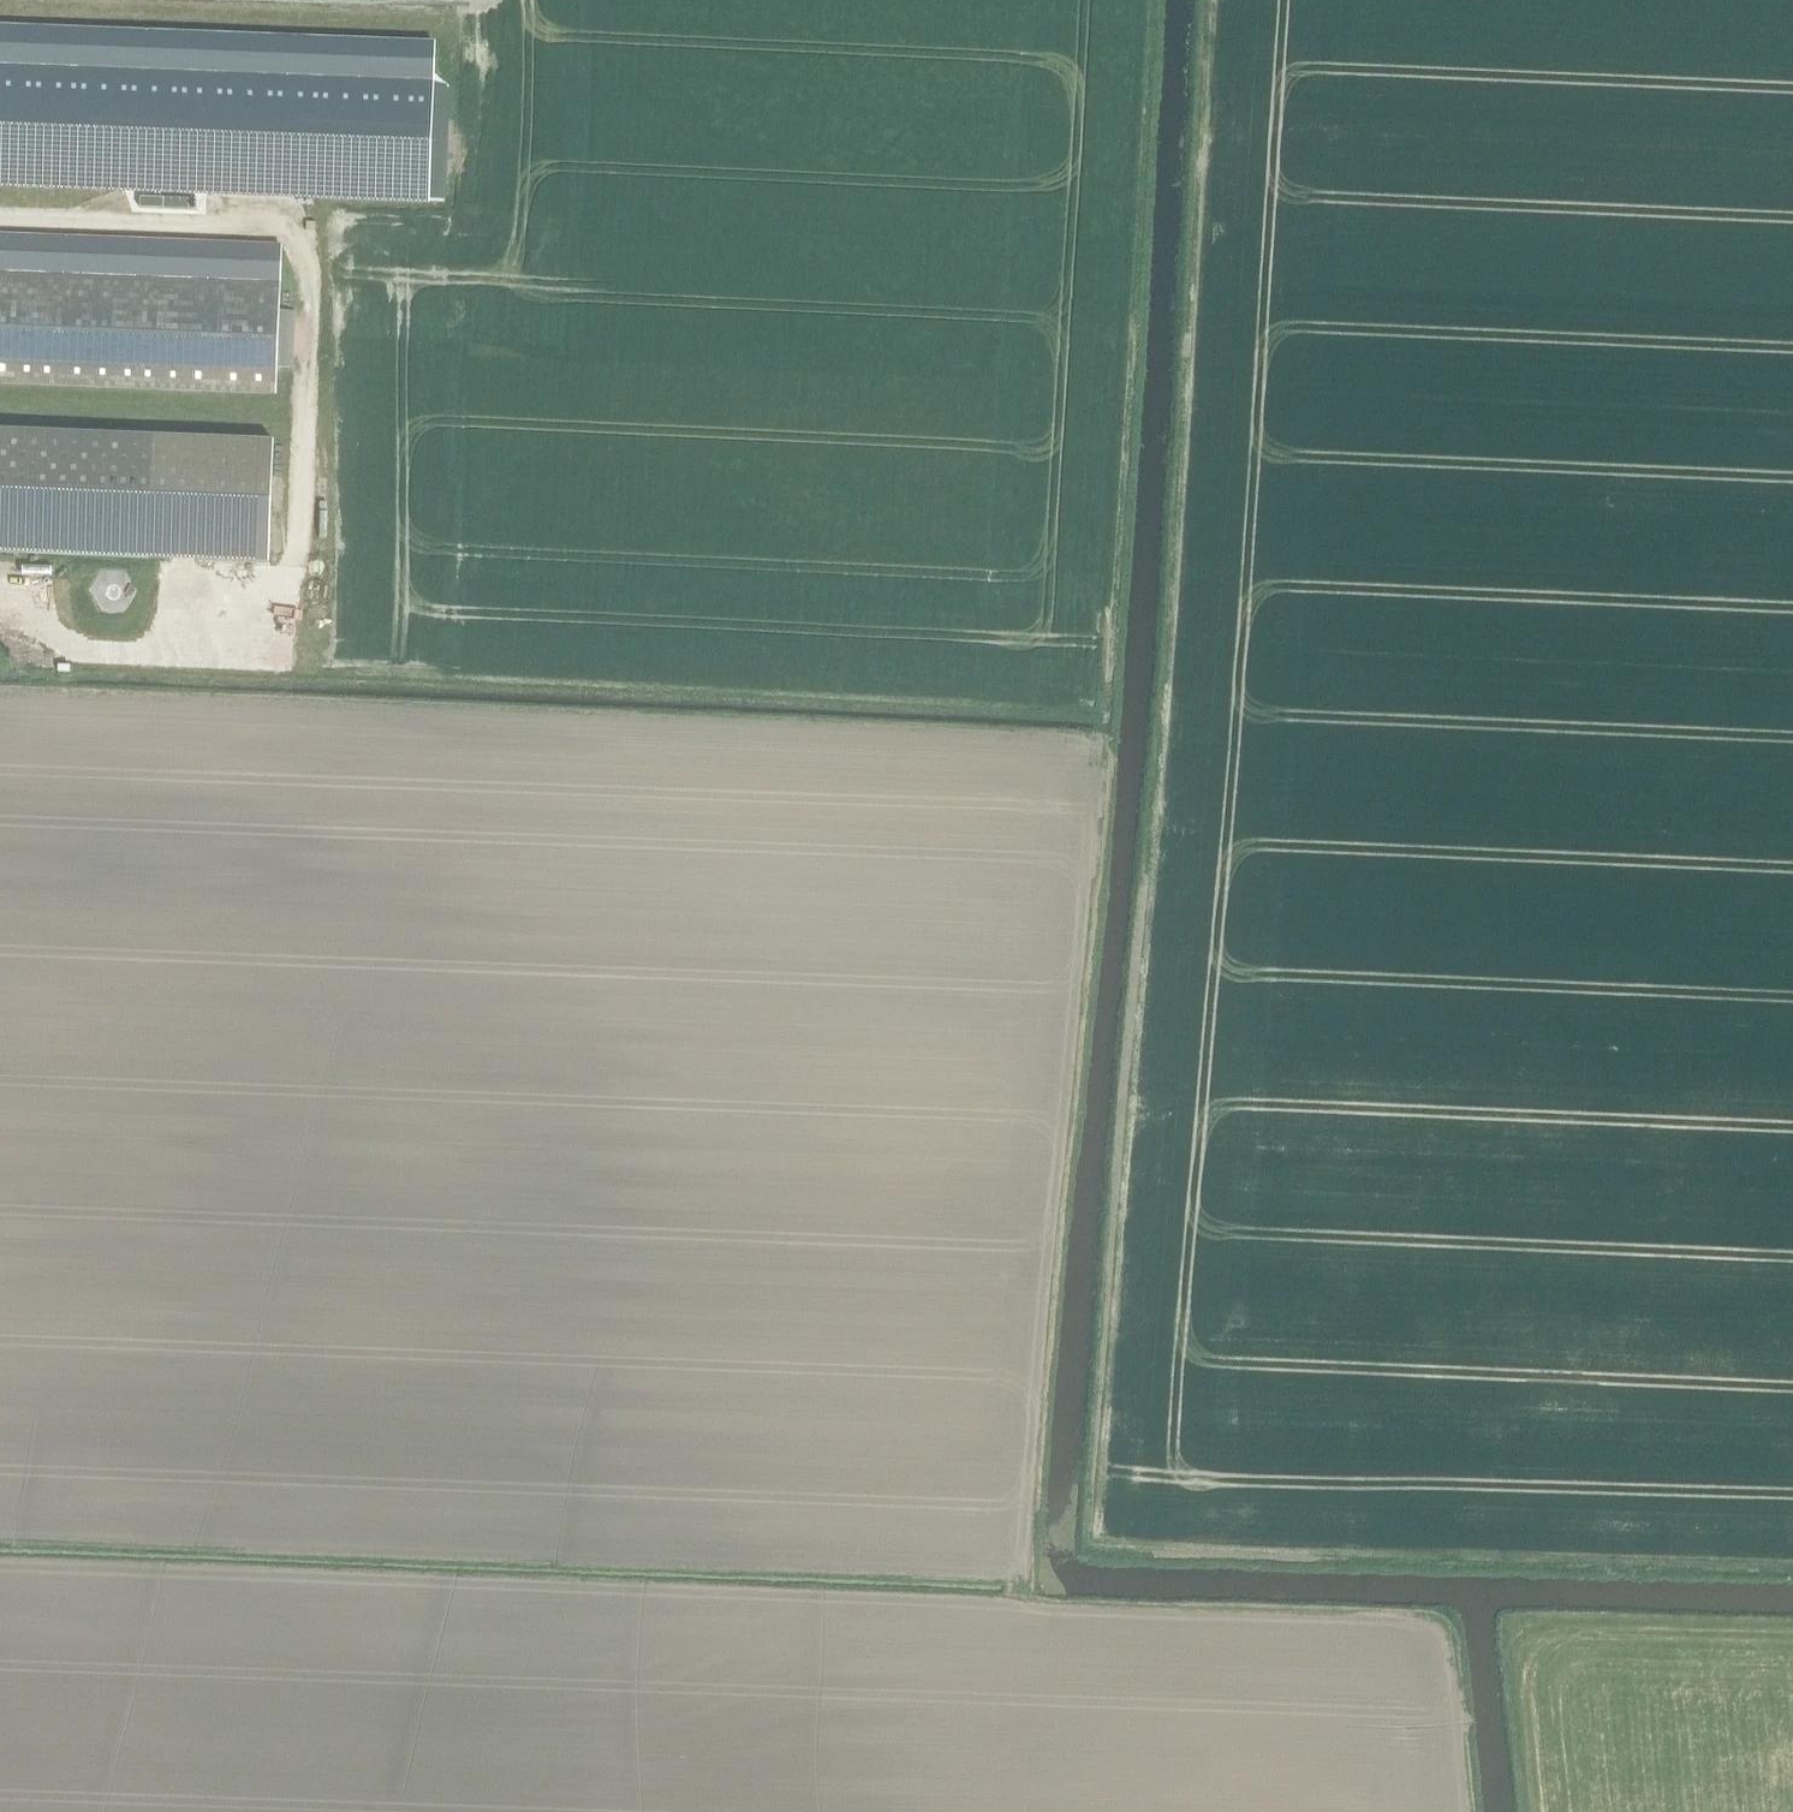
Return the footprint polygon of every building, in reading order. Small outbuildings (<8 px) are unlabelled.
[(481,81),(0,62),(0,226),(475,244),(481,81)] [(0,274),(0,384),(277,395),(281,285),(0,274)] [(274,442),(0,431),(0,553),(269,564),(274,442)]
